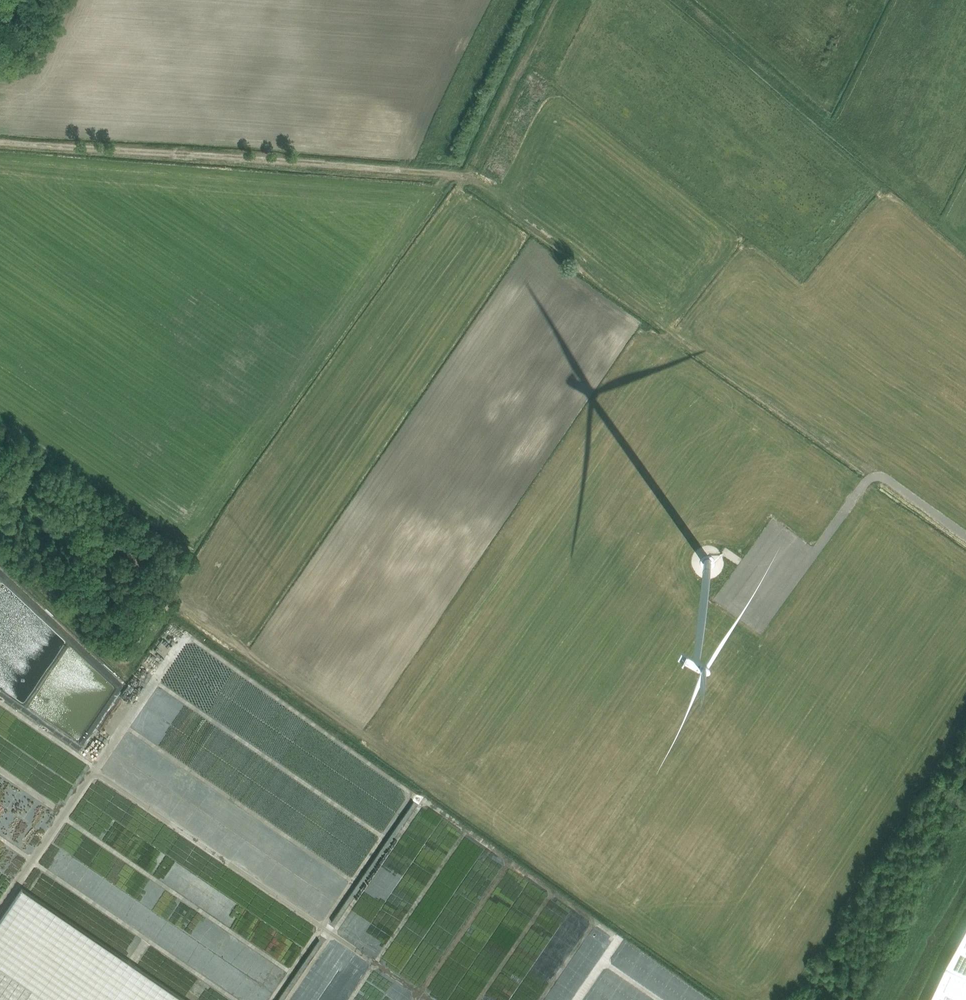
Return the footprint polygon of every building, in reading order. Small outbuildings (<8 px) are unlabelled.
[(693,562),(693,563),(693,564),(693,565),(693,566),(693,567),(694,568),(694,569),(694,570),(695,570),(695,571),(695,572),(696,572),(696,573),(697,573),(697,574),(698,574),(698,575),(699,575),(699,576),(700,576),(700,577),(701,577),(702,577),(702,578),(703,578),(704,578),(704,579),(705,579),(706,579),(707,579),(708,579),(709,579),(710,579),(711,579),(712,579),(713,579),(714,579),(715,579),(715,578),(716,578),(717,578),(717,577),(718,577),(719,577),(719,576),(720,576),(720,575),(721,575),(721,574),(722,574),(722,573),(723,573),(723,572),(724,572),(724,571),(724,570),(725,570),(725,569),(725,568),(725,567),(726,567),(726,566),(726,565),(726,564),(726,563),(726,562),(726,561),(726,560),(726,559),(726,558),(725,558),(725,557),(725,556),(725,555),(724,555),(724,554),(723,553),(723,552),(722,552),(722,551),(721,551),(721,550),(720,550),(720,549),(719,549),(718,549),(718,548),(717,548),(716,547),(715,547),(714,547),(714,546),(713,546),(712,546),(711,546),(710,546),(709,546),(708,546),(707,546),(706,546),(705,546),(705,547),(704,547),(703,547),(702,548),(701,548),(700,549),(699,549),(699,550),(698,550),(698,551),(697,551),(697,552),(696,552),(696,553),(695,554),(695,555),(694,555),(694,556),(694,557),(694,558),(693,558),(693,559),(693,560),(693,561),(693,562)] [(156,850),(150,861),(163,868),(169,857),(156,850)] [(0,920),(0,999),(186,999),(22,888),(0,920)] [(932,999),(965,999),(965,929),(932,999)]
